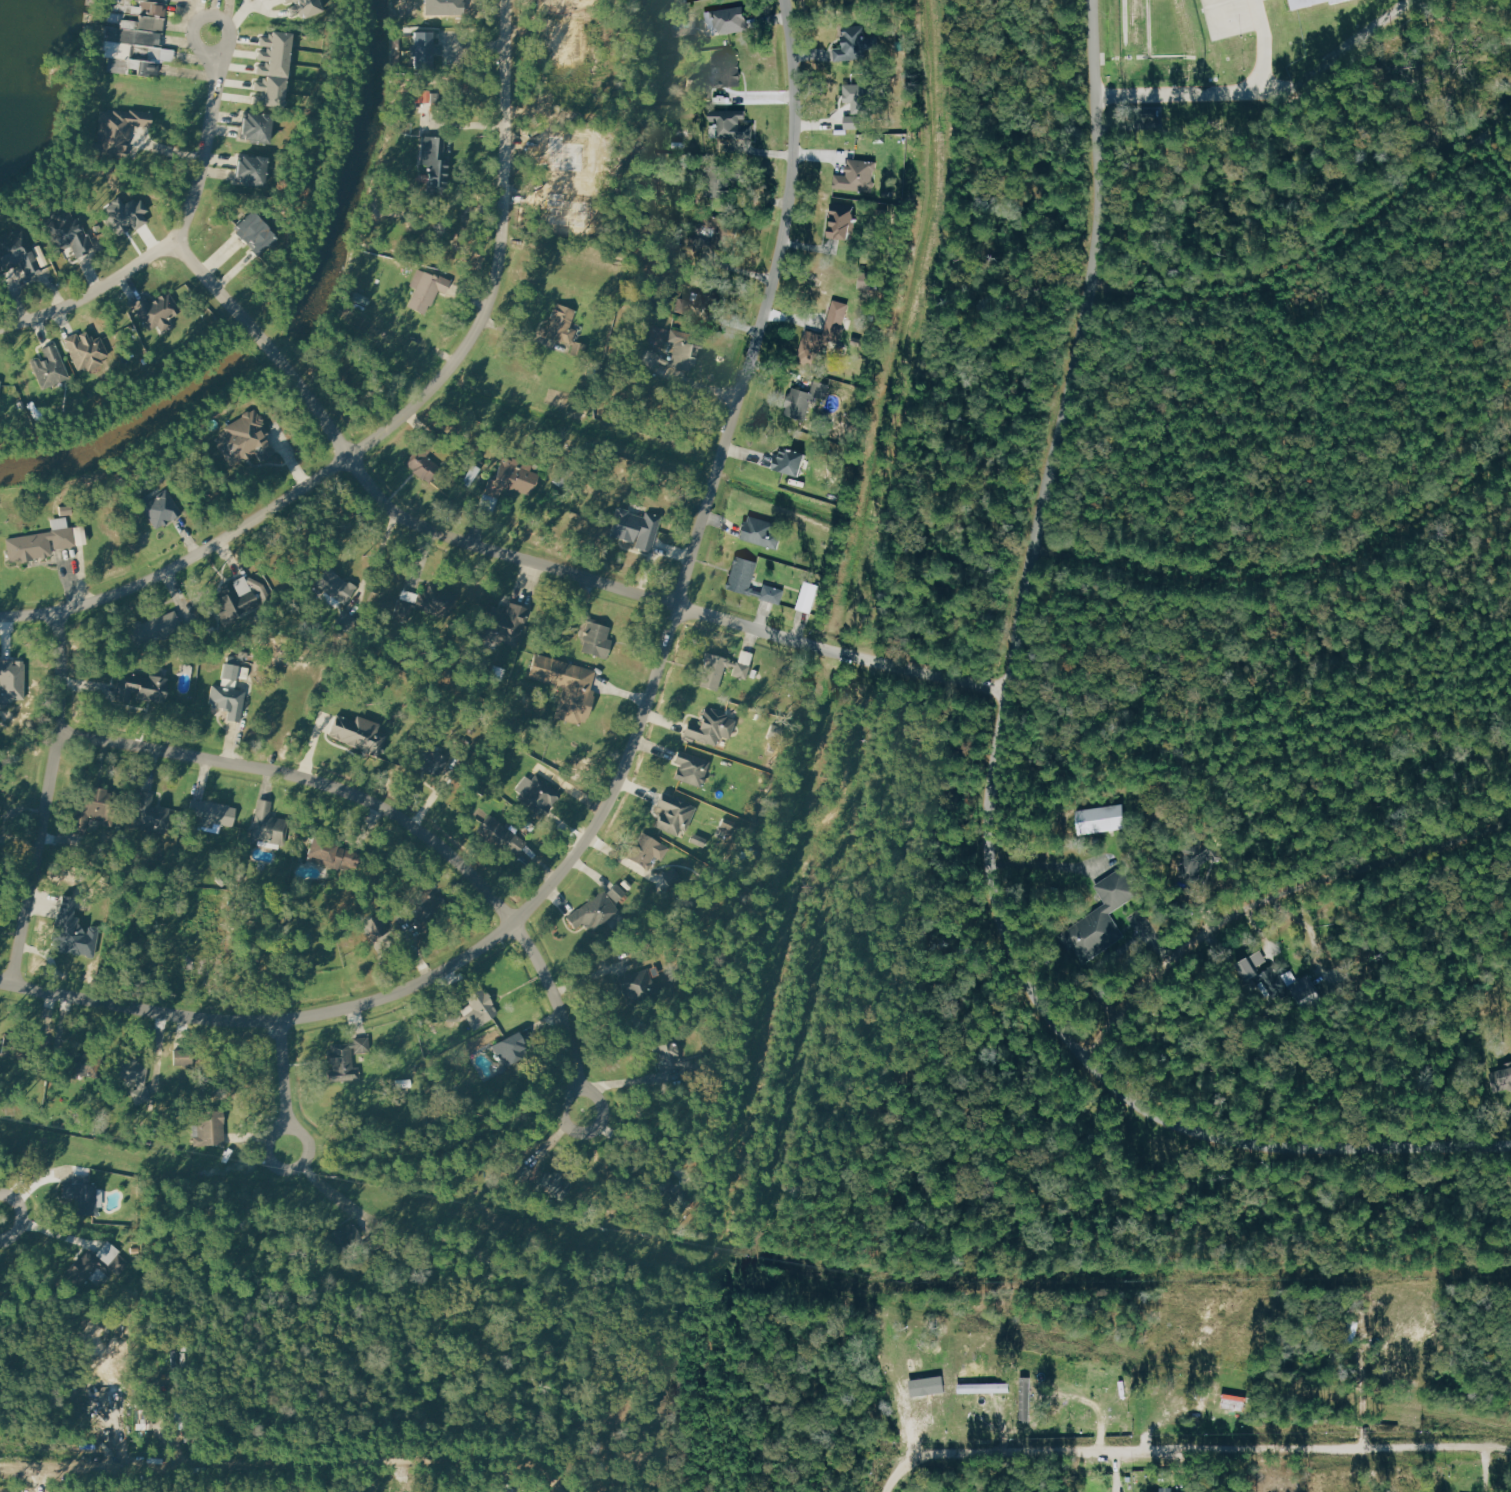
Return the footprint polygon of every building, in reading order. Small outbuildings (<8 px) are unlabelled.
[(107,11),(108,0),(136,0),(157,3),(166,4),(165,16),(160,15),(160,18),(139,15),(107,11)] [(318,0),(293,0),(294,4),(287,7),(291,16),(300,12),(303,20),(323,12),(318,0)] [(425,16),(425,0),(463,0),(463,15),(425,16)] [(1341,0),(1292,0),(1295,12),(1341,0)] [(745,4),(748,28),(720,32),(719,27),(715,28),(714,18),(711,19),(709,9),(745,4)] [(119,27),(120,19),(138,22),(139,15),(160,18),(164,19),(162,29),(157,29),(156,32),(119,27)] [(104,40),(106,25),(119,27),(156,32),(163,33),(161,45),(154,44),(153,46),(104,40)] [(862,26),(865,57),(834,60),(833,48),(841,47),(840,36),(845,35),(844,27),(862,26)] [(291,34),(271,32),(270,38),(260,37),(259,46),(266,47),(266,52),(258,52),(257,61),(264,62),(264,66),(257,65),(256,75),(266,76),(286,78),(291,34)] [(415,32),(433,32),(434,67),(417,68),(415,32)] [(110,56),(102,55),(104,40),(153,46),(174,49),(173,61),(161,60),(160,63),(110,56)] [(711,66),(711,54),(741,53),(741,83),(723,84),(723,66),(711,66)] [(158,78),(160,63),(110,56),(108,71),(158,78)] [(286,78),(282,112),(262,109),(263,106),(252,105),(253,96),(263,97),(264,92),(254,90),(255,82),(265,83),(266,76),(286,78)] [(844,85),(876,85),(876,103),(871,103),(871,117),(852,117),(852,101),(844,101),(844,85)] [(709,108),(745,109),(745,116),(738,116),(738,123),(751,123),(751,136),(717,135),(717,119),(709,119),(709,108)] [(150,130),(152,112),(129,109),(129,112),(113,110),(112,114),(101,112),(97,143),(91,142),(89,154),(124,159),(126,143),(130,143),(132,128),(150,130)] [(239,138),(268,142),(272,115),(248,112),(247,117),(242,116),(239,138)] [(862,116),(846,116),(846,129),(862,129),(862,116)] [(585,143),(583,173),(552,171),(552,164),(550,163),(551,149),(549,149),(550,135),(567,136),(566,142),(585,143)] [(422,136),(445,138),(443,156),(450,156),(447,191),(426,189),(428,164),(420,163),(422,136)] [(265,187),(269,157),(243,154),(243,161),(238,160),(235,183),(265,187)] [(848,158),(875,161),(872,190),(835,186),(836,173),(846,175),(848,158)] [(705,194),(707,164),(745,166),(744,180),(730,180),(729,196),(705,194)] [(548,191),(564,193),(564,199),(593,202),(591,218),(586,218),(585,229),(548,225),(549,215),(551,215),(551,212),(546,211),(548,191)] [(148,223),(135,231),(131,224),(127,227),(129,230),(120,236),(117,231),(113,234),(101,215),(107,211),(105,209),(113,204),(112,202),(118,198),(123,205),(133,198),(135,202),(141,198),(150,212),(144,215),(148,223)] [(827,236),(848,239),(853,208),(832,204),(827,236)] [(77,216),(72,219),(67,206),(51,213),(52,216),(41,221),(56,254),(72,247),(77,258),(90,252),(88,248),(95,245),(89,234),(86,235),(77,216)] [(251,209),(277,237),(258,254),(233,226),(251,209)] [(703,224),(706,212),(739,220),(731,252),(712,247),(717,227),(703,224)] [(23,226),(0,236),(0,269),(22,259),(29,276),(42,271),(23,226)] [(417,267),(452,282),(447,294),(439,290),(432,306),(428,305),(425,313),(408,306),(415,290),(408,287),(417,267)] [(690,284),(692,275),(720,283),(713,309),(696,304),(700,287),(690,284)] [(171,291),(183,311),(169,319),(172,325),(163,330),(159,323),(149,329),(133,302),(145,295),(149,303),(171,291)] [(826,336),(842,339),(849,303),(833,300),(826,336)] [(545,335),(571,344),(576,330),(569,327),(575,309),(557,303),(545,335)] [(63,339),(78,371),(87,367),(88,370),(106,362),(104,359),(109,356),(100,337),(93,340),(91,336),(89,337),(85,329),(63,339)] [(671,366),(676,343),(669,341),(672,330),(705,337),(703,348),(697,346),(691,370),(671,366)] [(798,362),(806,331),(825,336),(817,367),(798,362)] [(55,343),(70,377),(42,389),(30,361),(40,357),(42,361),(47,359),(43,348),(55,343)] [(638,358),(646,371),(663,361),(654,347),(638,358)] [(784,412),(792,387),(811,394),(804,418),(784,412)] [(271,453),(262,458),(258,450),(230,466),(214,437),(224,431),(222,428),(241,418),(242,414),(247,411),(249,412),(254,410),(266,433),(261,436),(271,453)] [(771,465),(800,474),(807,453),(783,445),(780,455),(775,453),(771,465)] [(440,467),(429,481),(404,460),(414,447),(440,467)] [(529,496),(537,474),(529,471),(532,465),(512,458),(511,461),(502,458),(493,481),(488,479),(478,507),(493,513),(503,486),(529,496)] [(167,489),(182,513),(155,529),(138,499),(148,494),(150,498),(167,489)] [(659,518),(649,552),(635,548),(638,537),(634,536),(632,544),(608,537),(617,508),(629,511),(629,514),(644,518),(645,514),(659,518)] [(778,548),(742,538),(749,514),(776,522),(774,531),(782,534),(778,548)] [(73,526),(76,545),(55,549),(52,529),(73,526)] [(7,538),(11,561),(51,555),(48,532),(7,538)] [(757,560),(746,593),(726,586),(737,553),(757,560)] [(326,565),(358,586),(346,605),(314,583),(326,565)] [(248,576),(264,582),(274,600),(224,627),(208,598),(248,576)] [(798,610),(813,614),(821,586),(807,582),(798,610)] [(430,585),(457,593),(451,613),(425,605),(430,585)] [(402,590),(398,617),(413,619),(415,608),(443,612),(446,596),(402,590)] [(531,608),(519,646),(481,634),(490,606),(508,611),(511,602),(531,608)] [(173,609),(181,627),(133,649),(125,631),(173,609)] [(609,627),(607,638),(611,639),(606,658),(581,652),(588,622),(609,627)] [(706,653),(697,684),(717,690),(726,658),(706,653)] [(536,654),(597,673),(581,725),(556,718),(565,688),(529,677),(536,654)] [(24,661),(0,661),(0,703),(13,703),(13,700),(24,700),(24,661)] [(224,679),(238,682),(240,667),(227,664),(224,679)] [(115,701),(120,674),(166,682),(163,701),(132,695),(131,703),(115,701)] [(245,690),(240,721),(228,719),(230,707),(209,704),(212,685),(245,690)] [(705,710),(736,721),(730,737),(720,733),(716,744),(684,733),(689,721),(700,725),(705,710)] [(326,736),(379,757),(387,735),(377,730),(379,725),(357,716),(355,722),(335,714),(326,736)] [(419,771),(446,772),(447,749),(420,748),(419,771)] [(701,786),(709,763),(678,752),(674,763),(681,765),(677,777),(701,786)] [(536,775),(559,795),(541,817),(517,798),(536,775)] [(68,832),(77,787),(120,795),(114,827),(101,824),(102,818),(90,816),(86,836),(68,832)] [(139,791),(134,823),(169,828),(171,808),(152,806),(154,793),(139,791)] [(656,825),(679,835),(681,830),(685,832),(695,809),(664,796),(659,806),(669,810),(665,818),(660,816),(656,825)] [(191,800),(236,809),(232,827),(212,823),(211,828),(200,826),(202,818),(187,814),(191,800)] [(258,800),(250,839),(284,845),(289,819),(269,815),(271,802),(258,800)] [(1122,802),(1126,826),(1080,833),(1076,809),(1122,802)] [(489,812),(529,841),(518,856),(478,827),(489,812)] [(628,857),(643,832),(670,848),(663,860),(655,855),(647,868),(628,857)] [(1209,836),(1223,857),(1215,863),(1211,856),(1202,863),(1198,881),(1180,877),(1185,852),(1182,848),(1200,836),(1202,841),(1209,836)] [(305,860),(343,871),(349,850),(311,839),(305,860)] [(1107,912),(1120,934),(1078,960),(1070,947),(1064,951),(1054,935),(1106,903),(1094,884),(1124,866),(1140,892),(1107,912)] [(661,871),(663,887),(682,885),(680,869),(661,871)] [(447,909),(432,878),(402,893),(417,924),(447,909)] [(566,916),(604,890),(619,912),(595,929),(592,925),(586,929),(582,924),(575,929),(566,916)] [(99,930),(94,957),(92,959),(86,958),(85,955),(80,954),(80,956),(71,955),(71,953),(67,952),(66,954),(58,952),(58,949),(55,951),(51,944),(54,942),(53,940),(50,940),(54,922),(56,923),(57,916),(59,916),(62,896),(75,898),(72,918),(78,919),(77,923),(84,934),(87,934),(88,928),(90,928),(90,926),(97,927),(97,929),(99,930)] [(367,926),(374,940),(389,933),(382,919),(367,926)] [(1260,951),(1235,964),(1244,980),(1258,972),(1254,965),(1264,959),(1260,951)] [(1269,996),(1276,992),(1278,997),(1289,991),(1273,962),(1266,965),(1268,969),(1258,974),(1269,996)] [(647,966),(656,995),(627,1005),(617,977),(647,966)] [(1308,974),(1315,991),(1295,1000),(1287,983),(1308,974)] [(481,986),(498,1012),(492,1017),(474,1029),(465,1015),(475,1008),(465,994),(475,987),(477,989),(481,986)] [(461,1016),(461,1003),(446,1003),(446,1016),(461,1016)] [(517,1034),(493,1046),(504,1067),(527,1055),(517,1034)] [(661,1070),(653,1039),(674,1034),(682,1065),(661,1070)] [(4,1035),(1,1057),(43,1062),(46,1041),(4,1035)] [(368,1035),(370,1051),(355,1053),(354,1036),(368,1035)] [(353,1068),(360,1067),(361,1077),(330,1080),(329,1069),(333,1068),(331,1045),(351,1043),(353,1068)] [(192,1048),(193,1063),(176,1063),(175,1048),(192,1048)] [(120,1058),(117,1076),(147,1081),(150,1063),(120,1058)] [(1500,1063),(1501,1069),(1484,1073),(1489,1093),(1510,1088),(1510,1061),(1500,1063)] [(224,1109),(226,1143),(194,1146),(193,1136),(200,1136),(198,1111),(224,1109)] [(664,1167),(677,1186),(652,1204),(638,1185),(664,1167)] [(567,1201),(576,1183),(547,1170),(539,1188),(567,1201)] [(96,1214),(96,1185),(62,1184),(62,1197),(74,1197),(74,1214),(96,1214)] [(91,1247),(69,1272),(84,1284),(105,1259),(91,1247)] [(1223,1409),(1246,1411),(1247,1396),(1224,1394),(1223,1409)]
